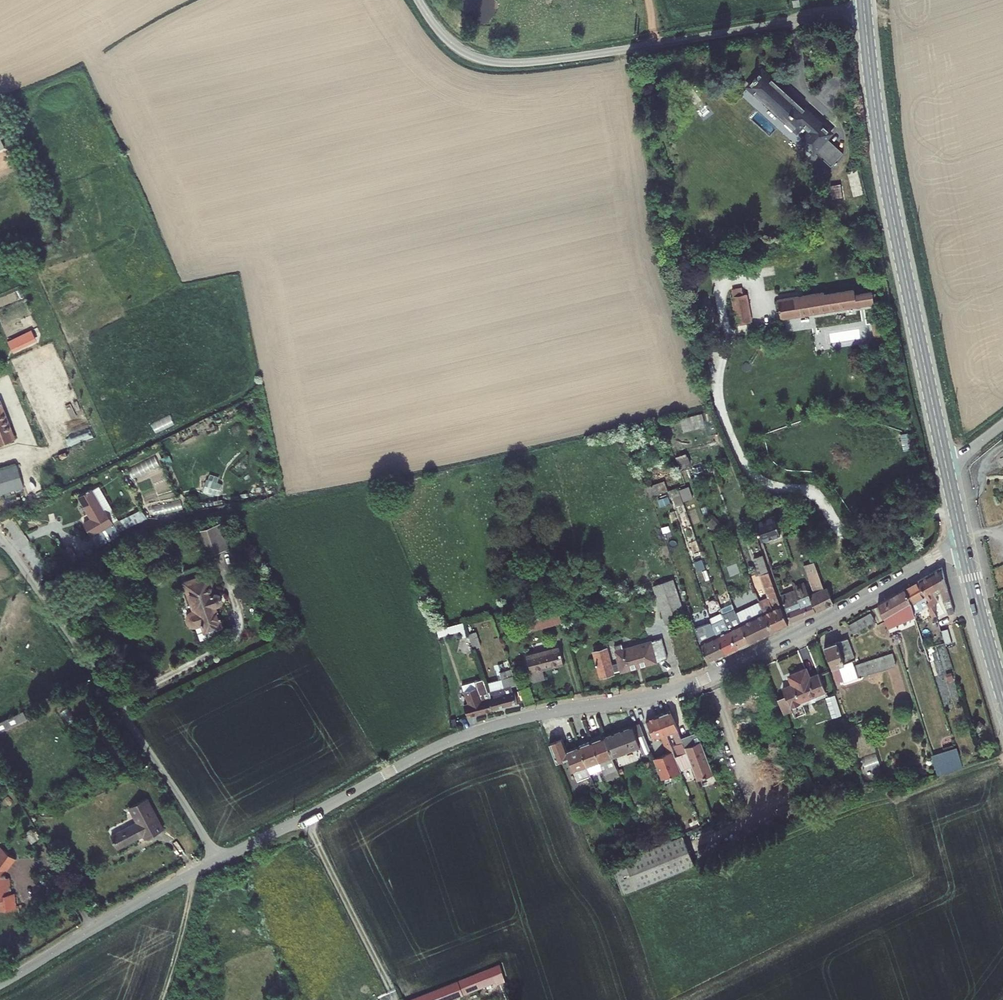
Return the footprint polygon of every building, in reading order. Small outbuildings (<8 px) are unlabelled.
[(757,67),(745,82),(751,88),(748,91),(759,100),(762,96),(796,125),(803,118),(810,124),(800,136),(811,146),(828,127),(757,67)] [(853,285),(825,288),(826,293),(854,290),(853,285)] [(783,291),(785,308),(874,298),(873,288),(854,290),(826,293),(825,288),(825,286),(783,291)] [(749,314),(746,287),(733,288),(737,315),(749,314)] [(15,351),(40,340),(34,328),(10,339),(15,351)] [(10,439),(4,419),(0,407),(0,443),(10,439)] [(130,468),(133,476),(161,466),(158,458),(130,468)] [(205,491),(219,495),(222,487),(218,486),(222,476),(211,473),(205,491)] [(691,485),(682,487),(683,495),(676,496),(677,501),(693,498),(691,485)] [(92,493),(78,502),(91,523),(84,527),(97,548),(117,536),(92,493)] [(752,509),(761,533),(780,525),(774,509),(760,513),(757,507),(752,509)] [(220,525),(197,533),(205,558),(228,550),(220,525)] [(790,589),(782,592),(791,617),(829,597),(823,580),(813,552),(803,556),(815,587),(806,591),(805,588),(792,594),(790,589)] [(930,568),(935,584),(940,581),(947,605),(953,603),(942,561),(930,568)] [(772,600),(765,603),(775,624),(788,618),(767,564),(760,567),(772,600)] [(680,604),(668,566),(648,573),(660,611),(680,604)] [(931,586),(935,584),(930,568),(920,574),(925,590),(926,594),(923,596),(925,601),(928,600),(935,597),(931,586)] [(925,590),(920,574),(904,583),(911,598),(925,590)] [(751,577),(742,581),(744,588),(753,584),(751,577)] [(204,578),(179,586),(188,611),(187,611),(186,611),(185,612),(183,613),(182,614),(181,615),(181,616),(180,618),(180,619),(180,621),(180,622),(181,624),(182,625),(182,626),(183,626),(184,627),(185,628),(186,628),(187,629),(189,629),(190,629),(192,628),(193,628),(194,627),(198,638),(222,629),(218,615),(219,615),(220,614),(221,614),(222,613),(223,612),(224,610),(224,609),(225,607),(225,606),(225,605),(224,604),(224,603),(223,602),(222,600),(221,600),(220,599),(219,598),(218,598),(217,598),(216,598),(214,598),(213,598),(212,599),(204,578)] [(742,581),(741,578),(736,580),(739,588),(735,589),(739,598),(747,594),(744,588),(742,581)] [(828,578),(823,580),(829,597),(834,594),(828,578)] [(880,599),(887,611),(888,614),(891,627),(896,624),(913,615),(908,600),(911,598),(904,583),(885,594),(886,595),(880,599)] [(739,608),(752,636),(775,624),(765,603),(762,597),(739,608)] [(524,606),(524,608),(520,609),(528,631),(560,625),(559,623),(552,601),(524,606)] [(726,608),(741,641),(752,636),(739,608),(737,602),(726,608)] [(849,618),(854,627),(879,614),(875,606),(849,618)] [(728,648),(741,641),(726,608),(713,614),(719,628),(728,648)] [(940,613),(933,615),(937,627),(944,624),(940,613)] [(441,635),(467,628),(465,621),(439,628),(441,635)] [(701,636),(711,657),(728,648),(719,628),(701,636)] [(852,649),(846,631),(825,641),(832,661),(844,656),(843,652),(851,649),(852,649)] [(595,652),(603,677),(616,672),(615,669),(622,667),(623,671),(670,656),(664,637),(624,650),(622,642),(615,644),(620,662),(614,664),(608,647),(595,652)] [(539,650),(535,651),(537,657),(543,655),(546,665),(560,662),(556,645),(539,650)] [(836,671),(843,668),(841,664),(854,659),(851,649),(843,652),(844,656),(832,661),(836,671)] [(537,657),(535,651),(523,654),(528,670),(530,679),(542,676),(540,667),(546,665),(543,655),(537,657)] [(896,653),(863,660),(865,671),(899,665),(896,653)] [(857,667),(854,659),(841,664),(843,668),(844,671),(857,667)] [(782,683),(788,699),(824,684),(817,667),(807,671),(804,662),(787,669),(791,679),(782,683)] [(487,696),(492,708),(516,701),(513,691),(517,690),(512,675),(501,679),(503,685),(485,691),(487,696)] [(461,703),(466,716),(492,708),(487,696),(481,698),(473,677),(460,682),(467,701),(461,703)] [(838,706),(831,687),(821,691),(828,711),(838,706)] [(527,689),(518,693),(521,699),(524,708),(533,706),(527,689)] [(681,739),(669,707),(657,712),(666,733),(670,744),(676,742),(680,752),(686,750),(681,739)] [(0,722),(0,733),(34,717),(30,708),(0,722)] [(666,733),(657,712),(646,717),(653,736),(660,734),(666,751),(652,756),(660,776),(680,769),(670,744),(666,733)] [(640,742),(646,739),(639,719),(632,722),(640,742)] [(640,742),(632,722),(623,726),(630,746),(640,742)] [(610,754),(630,746),(623,726),(602,734),(610,754)] [(610,754),(602,734),(592,738),(600,758),(604,767),(607,775),(608,778),(618,774),(610,754)] [(690,735),(681,739),(686,750),(696,776),(713,768),(701,737),(693,741),(690,735)] [(587,763),(579,743),(566,748),(561,736),(549,740),(556,760),(568,755),(576,778),(590,773),(587,763)] [(579,743),(587,763),(600,758),(592,738),(579,743)] [(955,749),(941,753),(946,769),(960,764),(955,749)] [(870,768),(882,763),(877,753),(866,758),(870,768)] [(941,753),(930,756),(935,772),(946,769),(941,753)] [(113,833),(119,844),(145,830),(149,837),(166,826),(149,794),(131,804),(139,819),(113,833)] [(665,837),(646,846),(636,850),(623,856),(614,860),(623,891),(696,862),(684,829),(681,830),(675,833),(665,837)] [(1,874),(12,860),(0,851),(0,873),(1,874)] [(13,909),(12,900),(11,900),(10,894),(8,894),(5,879),(0,879),(0,912),(13,909)] [(503,981),(498,965),(409,999),(452,999),(503,981)]
